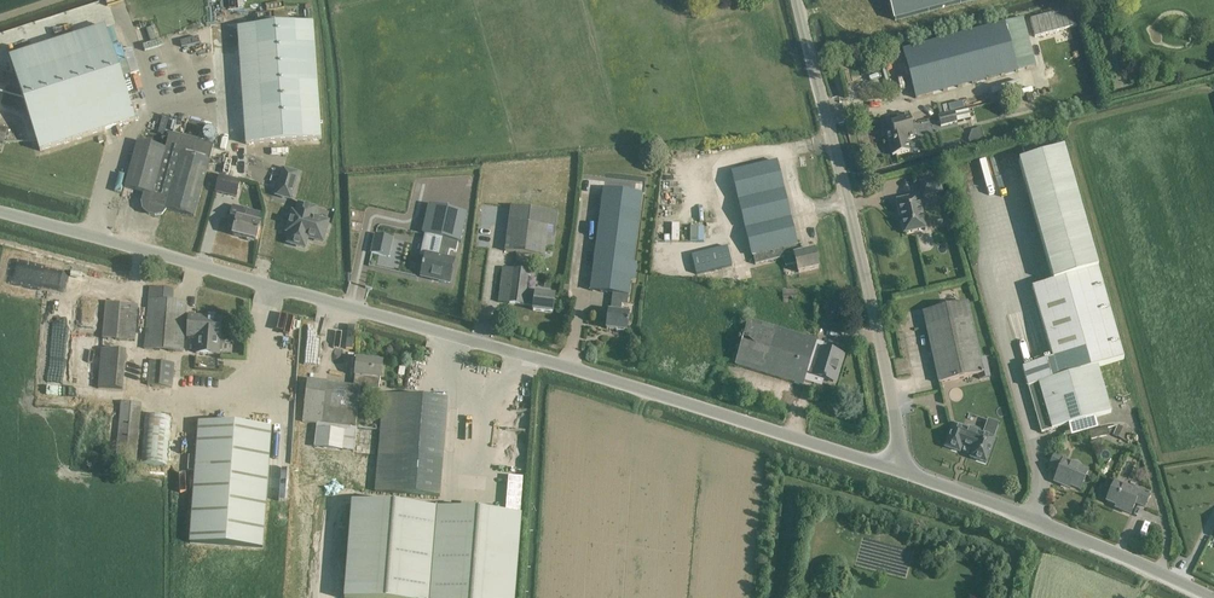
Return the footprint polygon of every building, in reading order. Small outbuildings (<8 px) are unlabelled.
[(916,99),(1019,72),(1036,67),(1023,18),(1005,22),(902,51),(916,99)] [(246,144),(321,139),(313,23),(238,28),(246,144)] [(113,49),(106,27),(11,57),(40,150),(135,120),(122,78),(131,75),(122,47),(113,49)] [(954,112),(938,116),(941,127),(957,123),(957,122),(971,119),(968,109),(955,113),(954,112)] [(915,139),(909,115),(896,118),(897,120),(893,121),(892,123),(894,124),(892,127),(890,126),(889,128),(890,131),(886,132),(892,156),(910,151),(907,141),(915,139)] [(984,139),(981,128),(971,131),(969,140),(970,143),(984,139)] [(165,150),(137,142),(125,188),(145,193),(142,203),(143,210),(149,215),(155,216),(162,215),(166,210),(194,217),(213,146),(169,134),(165,150)] [(1098,270),(1062,150),(1017,163),(1053,283),(1032,289),(1053,359),(1022,369),(1027,388),(1029,387),(1042,432),(1051,429),(1051,430),(1111,413),(1098,367),(1124,360),(1098,270)] [(988,191),(997,189),(992,157),(983,158),(988,191)] [(752,257),(754,257),(755,264),(783,258),(785,266),(795,264),(797,273),(819,268),(814,250),(798,254),(796,246),(798,246),(777,161),(731,172),(752,257)] [(290,199),(298,174),(284,170),(277,195),(290,199)] [(236,197),(240,182),(219,177),(215,192),(236,197)] [(923,196),(942,192),(939,179),(920,183),(923,196)] [(365,186),(357,196),(367,203),(374,193),(365,186)] [(603,189),(590,291),(613,294),(610,311),(609,311),(607,329),(627,331),(629,314),(620,312),(621,304),(627,305),(629,296),(630,296),(631,281),(635,281),(637,265),(633,264),(643,194),(603,189)] [(925,228),(918,196),(897,201),(904,233),(925,228)] [(313,218),(316,209),(299,204),(297,213),(293,212),(287,232),(291,233),(288,243),(305,248),(308,235),(314,236),(313,239),(322,241),(328,222),(313,218)] [(461,244),(468,213),(429,205),(422,235),(442,240),(438,257),(426,255),(422,275),(433,277),(440,278),(440,281),(450,283),(454,260),(448,259),(449,251),(456,252),(458,243),(461,244)] [(256,242),(261,224),(244,219),(247,209),(233,206),(230,217),(236,219),(232,236),(247,239),(247,240),(254,242),(254,241),(256,242)] [(554,251),(556,235),(557,229),(559,213),(511,207),(504,252),(545,257),(546,250),(554,251)] [(710,224),(696,225),(696,239),(711,239),(710,224)] [(375,235),(371,253),(390,257),(394,238),(375,235)] [(726,249),(707,254),(714,279),(732,274),(734,281),(755,276),(752,263),(730,268),(726,249)] [(530,271),(503,269),(498,303),(525,305),(525,304),(526,294),(530,271)] [(187,303),(172,301),(173,290),(149,288),(144,350),(184,353),(187,303)] [(526,294),(525,304),(534,305),(534,311),(552,313),(554,296),(536,294),(535,295),(526,294)] [(138,305),(106,302),(103,339),(136,341),(138,305)] [(968,302),(922,313),(938,384),(985,374),(968,302)] [(222,351),(223,341),(221,341),(223,318),(189,315),(187,338),(197,339),(195,354),(202,354),(218,355),(219,351),(222,351)] [(817,341),(748,320),(735,366),(803,387),(810,364),(813,354),(817,341)] [(101,349),(98,388),(123,390),(126,351),(101,349)] [(813,354),(810,364),(816,366),(813,376),(836,383),(844,356),(822,349),(820,356),(813,354)] [(381,380),(383,362),(357,359),(355,377),(354,386),(308,380),(302,422),(316,424),(314,448),(354,451),(357,428),(356,428),(356,421),(358,408),(369,410),(371,395),(363,394),(364,387),(379,389),(380,380),(381,380)] [(149,361),(147,386),(172,388),(174,363),(149,361)] [(383,394),(379,445),(375,492),(440,497),(448,399),(383,394)] [(121,403),(116,462),(136,463),(141,404),(121,403)] [(145,415),(140,464),(167,466),(171,418),(145,415)] [(272,428),(199,423),(190,544),(263,549),(272,428)] [(953,425),(945,447),(959,452),(961,446),(973,450),(970,458),(986,463),(994,439),(983,435),(979,434),(979,431),(978,430),(977,430),(976,429),(975,429),(974,429),(974,428),(973,428),(972,428),(971,428),(970,428),(969,427),(968,427),(967,430),(953,425)] [(1126,441),(1131,432),(1118,426),(1114,436),(1126,441)] [(1080,490),(1088,472),(1064,462),(1066,457),(1063,456),(1056,453),(1055,452),(1048,467),(1058,472),(1054,482),(1065,486),(1066,484),(1080,490)] [(505,476),(504,513),(519,513),(521,476),(505,476)] [(1140,488),(1138,493),(1114,483),(1107,501),(1121,507),(1120,509),(1131,514),(1135,504),(1145,508),(1152,493),(1140,488)] [(522,517),(353,503),(345,597),(515,597),(522,517)]
